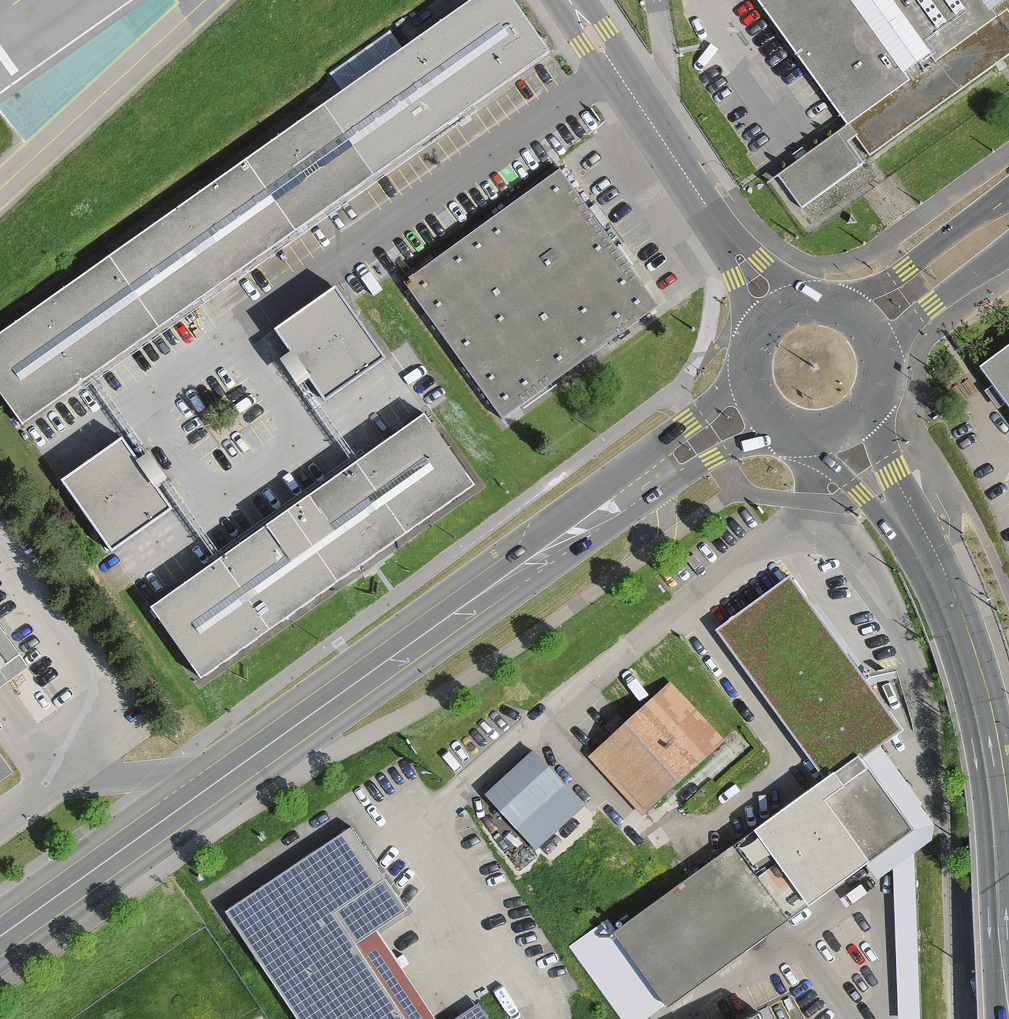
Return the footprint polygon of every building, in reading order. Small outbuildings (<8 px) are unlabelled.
[(17,415),(544,42),(514,0),(459,0),(0,326),(0,391),(17,415)] [(772,173),(796,206),(1008,53),(1008,0),(750,0),(840,124),(772,173)] [(605,235),(554,167),(402,279),(449,342),(501,412),(653,300),(605,235)] [(329,280),(270,321),(285,343),(275,350),(292,374),(303,366),(320,391),(378,351),(329,280)] [(974,365),(995,393),(1008,412),(1008,339),(974,365)] [(418,407),(146,598),(195,668),(468,477),(418,407)] [(58,471),(104,541),(164,501),(147,475),(155,469),(139,445),(129,451),(116,432),(58,471)] [(823,771),(613,927),(668,1000),(912,819),(859,748),(897,720),(786,573),(714,627),(823,771)] [(15,651),(0,630),(0,662),(15,651)] [(721,739),(668,679),(587,751),(640,811),(721,739)] [(555,781),(529,752),(484,793),(510,822),(555,781)] [(222,908),(297,1018),(436,1018),(373,927),(353,896),(380,878),(344,826),(340,828),(225,905),(222,908)] [(472,1001),(445,1018),(485,1018),(472,1001)] [(727,1018),(757,1018),(752,1007),(727,1018)]
